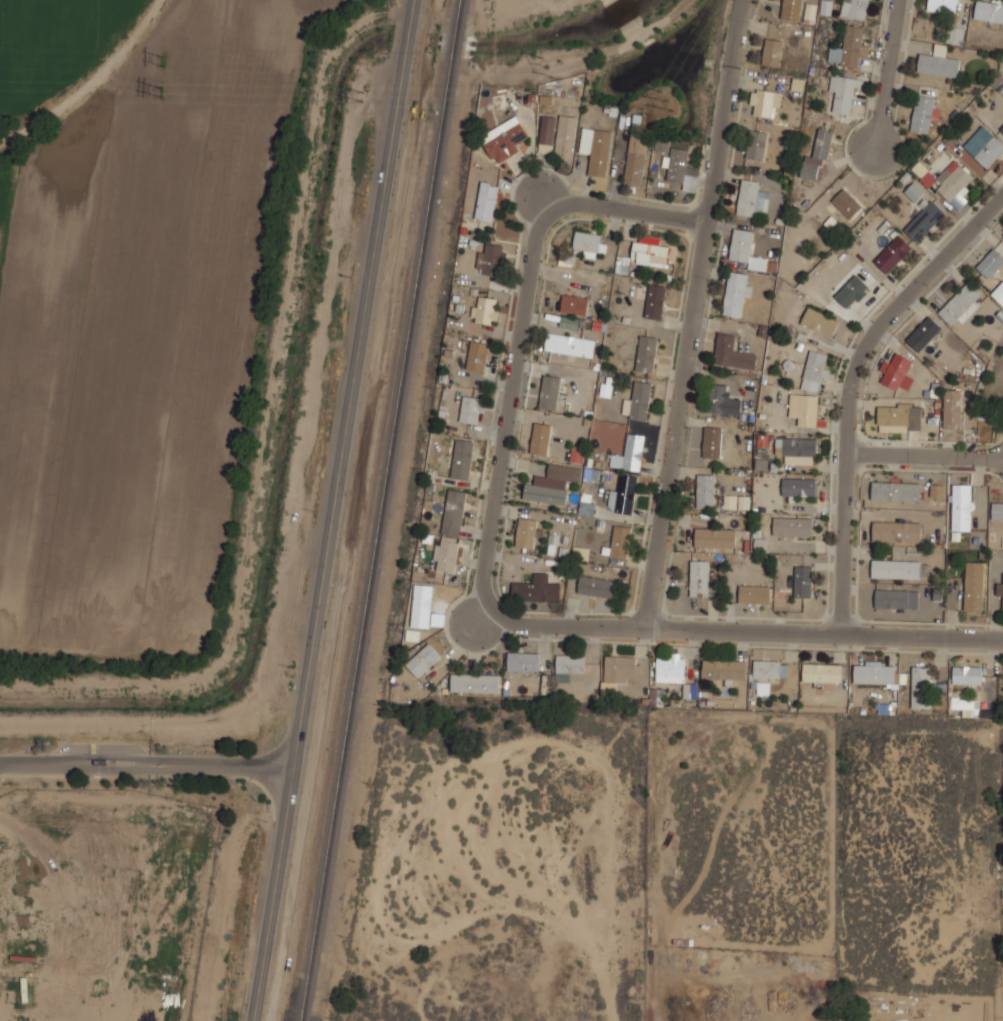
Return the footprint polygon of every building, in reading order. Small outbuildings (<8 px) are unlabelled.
[(802,21),(804,0),(785,0),(783,19),(802,21)] [(832,13),(832,0),(823,0),(822,13),(832,13)] [(851,4),(850,16),(867,18),(870,0),(845,0),(844,3),(851,4)] [(956,14),(958,0),(930,0),(928,10),(956,14)] [(991,0),(978,0),(975,17),(1002,22),(1002,2),(991,0)] [(817,5),(807,3),(804,21),(814,23),(817,5)] [(844,47),(832,45),(829,63),(859,67),(861,56),(868,58),(870,42),(862,41),(864,26),(847,24),(844,47)] [(966,26),(949,24),(947,42),(964,44),(966,26)] [(763,64),(781,66),(784,39),(766,37),(763,64)] [(918,70),(960,76),(962,58),(949,56),(950,45),(935,43),(933,53),(920,51),(918,70)] [(864,79),(833,74),(830,91),(837,92),(834,111),(852,114),(856,88),(862,89),(864,79)] [(777,89),(757,88),(756,115),(775,116),(777,89)] [(929,134),(937,98),(918,94),(910,129),(929,134)] [(497,164),(519,151),(516,145),(529,136),(516,115),(480,137),(497,164)] [(557,117),(544,115),(538,151),(551,153),(557,117)] [(554,155),(571,158),(578,118),(560,115),(554,155)] [(579,153),(591,154),(588,174),(607,177),(612,131),(582,127),(579,153)] [(802,177),(823,180),(832,130),(820,127),(815,156),(806,154),(802,177)] [(746,158),(765,161),(769,131),(751,128),(746,158)] [(623,182),(640,185),(648,138),(631,135),(623,182)] [(988,169),(1002,155),(1002,143),(996,135),(974,156),(988,169)] [(654,150),(668,152),(670,141),(656,140),(654,150)] [(668,167),(667,181),(684,183),(685,174),(687,174),(689,149),(671,147),(670,157),(664,156),(663,166),(668,167)] [(961,192),(975,177),(961,164),(953,172),(948,168),(937,179),(921,163),(914,170),(933,188),(935,186),(959,209),(969,199),(961,192)] [(761,180),(742,178),(738,214),(768,217),(771,192),(760,191),(761,180)] [(905,191),(915,203),(926,194),(917,182),(905,191)] [(494,221),(498,184),(480,183),(476,219),(494,221)] [(865,205),(846,185),(831,200),(851,220),(865,205)] [(905,230),(918,243),(949,212),(935,199),(905,230)] [(769,269),(770,258),(752,255),(755,230),(735,228),(730,264),(769,269)] [(576,250),(584,250),(584,255),(606,255),(606,232),(576,232),(576,250)] [(874,260),(888,274),(914,249),(900,235),(874,260)] [(670,247),(659,247),(659,237),(636,237),(636,262),(670,262),(670,247)] [(476,272),(502,274),(505,245),(486,243),(485,252),(478,251),(476,272)] [(989,279),(1002,264),(1002,255),(994,247),(976,267),(989,279)] [(630,257),(618,255),(616,273),(629,274),(630,257)] [(750,273),(730,270),(723,314),(742,317),(746,296),(752,297),(754,285),(748,284),(750,273)] [(835,295),(850,310),(872,288),(857,273),(835,295)] [(938,313),(951,326),(981,294),(968,281),(938,313)] [(991,294),(1002,306),(1002,282),(991,294)] [(645,319),(663,321),(668,287),(650,284),(645,319)] [(589,314),(589,296),(563,295),(562,313),(589,314)] [(497,298),(479,297),(478,306),(474,306),(473,322),(496,323),(497,298)] [(832,338),(840,321),(810,306),(802,323),(832,338)] [(770,320),(770,309),(746,309),(746,320),(770,320)] [(943,328),(930,315),(906,340),(919,352),(943,328)] [(560,327),(579,329),(580,319),(561,316),(560,327)] [(597,339),(549,331),(546,349),(594,357),(597,339)] [(738,334),(719,331),(715,363),(755,369),(758,351),(736,348),(738,334)] [(661,337),(642,334),(636,371),(654,374),(661,337)] [(486,371),(488,343),(470,341),(467,370),(486,371)] [(802,387),(820,391),(829,352),(811,348),(802,387)] [(897,390),(900,386),(909,390),(914,378),(906,374),(913,360),(896,352),(891,363),(884,360),(879,370),(885,373),(881,382),(897,390)] [(562,376),(544,374),(540,407),(558,409),(562,376)] [(633,399),(627,397),(624,416),(647,420),(654,383),(636,380),(633,399)] [(726,413),(728,384),(711,383),(708,411),(726,413)] [(943,428),(961,429),(962,390),(944,389),(943,428)] [(791,414),(799,414),(799,426),(819,426),(819,393),(791,393),(791,414)] [(461,422),(477,423),(478,412),(483,412),(484,398),(462,397),(461,422)] [(922,407),(910,407),(910,403),(898,403),(898,406),(878,406),(878,431),(921,432),(922,407)] [(552,423),(535,422),(531,453),(549,455),(552,423)] [(704,457),(722,457),(723,426),(705,426),(704,457)] [(647,437),(629,433),(623,467),(640,471),(647,437)] [(777,455),(818,455),(818,437),(777,437),(777,455)] [(451,478),(469,481),(475,442),(457,439),(451,478)] [(584,447),(574,446),(573,455),(583,456),(584,447)] [(548,476),(582,481),(584,467),(550,462),(548,476)] [(597,479),(599,469),(585,468),(584,477),(597,479)] [(638,475),(617,472),(612,511),(633,514),(638,475)] [(715,473),(698,473),(698,507),(715,507),(715,473)] [(783,495),(817,495),(817,478),(783,478),(783,495)] [(566,505),(569,489),(526,482),(524,498),(566,505)] [(920,501),(921,483),(872,482),(872,500),(920,501)] [(944,485),(931,484),(931,496),(944,497),(944,485)] [(970,531),(971,485),(953,484),(952,531),(970,531)] [(467,492),(449,489),(442,534),(459,537),(467,492)] [(749,509),(749,496),(738,496),(738,509),(749,509)] [(1002,520),(1002,503),(992,503),(992,520),(1002,520)] [(536,547),(538,518),(520,517),(517,545),(536,547)] [(774,536),(813,536),(813,517),(774,517),(774,536)] [(921,522),(873,522),(873,542),(921,542),(921,522)] [(614,559),(630,559),(629,525),(612,526),(614,559)] [(736,547),(736,528),(695,528),(695,547),(736,547)] [(434,559),(438,559),(437,570),(454,572),(458,538),(442,536),(441,547),(435,547),(434,559)] [(921,561),(872,560),(871,578),(920,579),(921,561)] [(709,561),(691,561),(691,597),(709,597),(709,561)] [(985,562),(966,562),(964,611),(983,611),(985,562)] [(795,597),(813,597),(813,566),(795,566),(795,597)] [(617,597),(619,580),(581,575),(579,592),(617,597)] [(513,601),(562,601),(562,581),(513,581),(513,601)] [(412,627),(431,628),(433,585),(414,584),(412,627)] [(772,586),(740,586),(740,604),(772,604),(772,586)] [(909,609),(909,590),(876,590),(875,608),(909,609)] [(431,625),(445,626),(446,613),(432,613),(431,625)] [(415,681),(442,656),(430,643),(403,668),(415,681)] [(539,671),(540,653),(508,652),(508,670),(539,671)] [(585,655),(556,655),(556,682),(570,682),(570,672),(585,673),(585,655)] [(656,682),(685,682),(686,656),(671,655),(671,658),(657,657),(656,682)] [(636,656),(605,656),(605,681),(636,682),(636,656)] [(746,679),(747,660),(703,660),(703,678),(729,679),(746,679)] [(753,677),(786,678),(787,662),(754,661),(753,677)] [(854,683),(895,684),(896,666),(882,665),(882,661),(865,661),(865,665),(855,665),(854,683)] [(841,682),(841,664),(803,664),(803,681),(815,682),(814,687),(824,688),(824,682),(841,682)] [(953,683),(982,684),(982,667),(953,666),(953,683)] [(929,708),(930,667),(913,667),(911,707),(929,708)] [(451,692),(500,693),(500,675),(452,674),(451,692)] [(951,708),(963,709),(962,716),(979,717),(979,698),(952,698),(951,708)]
